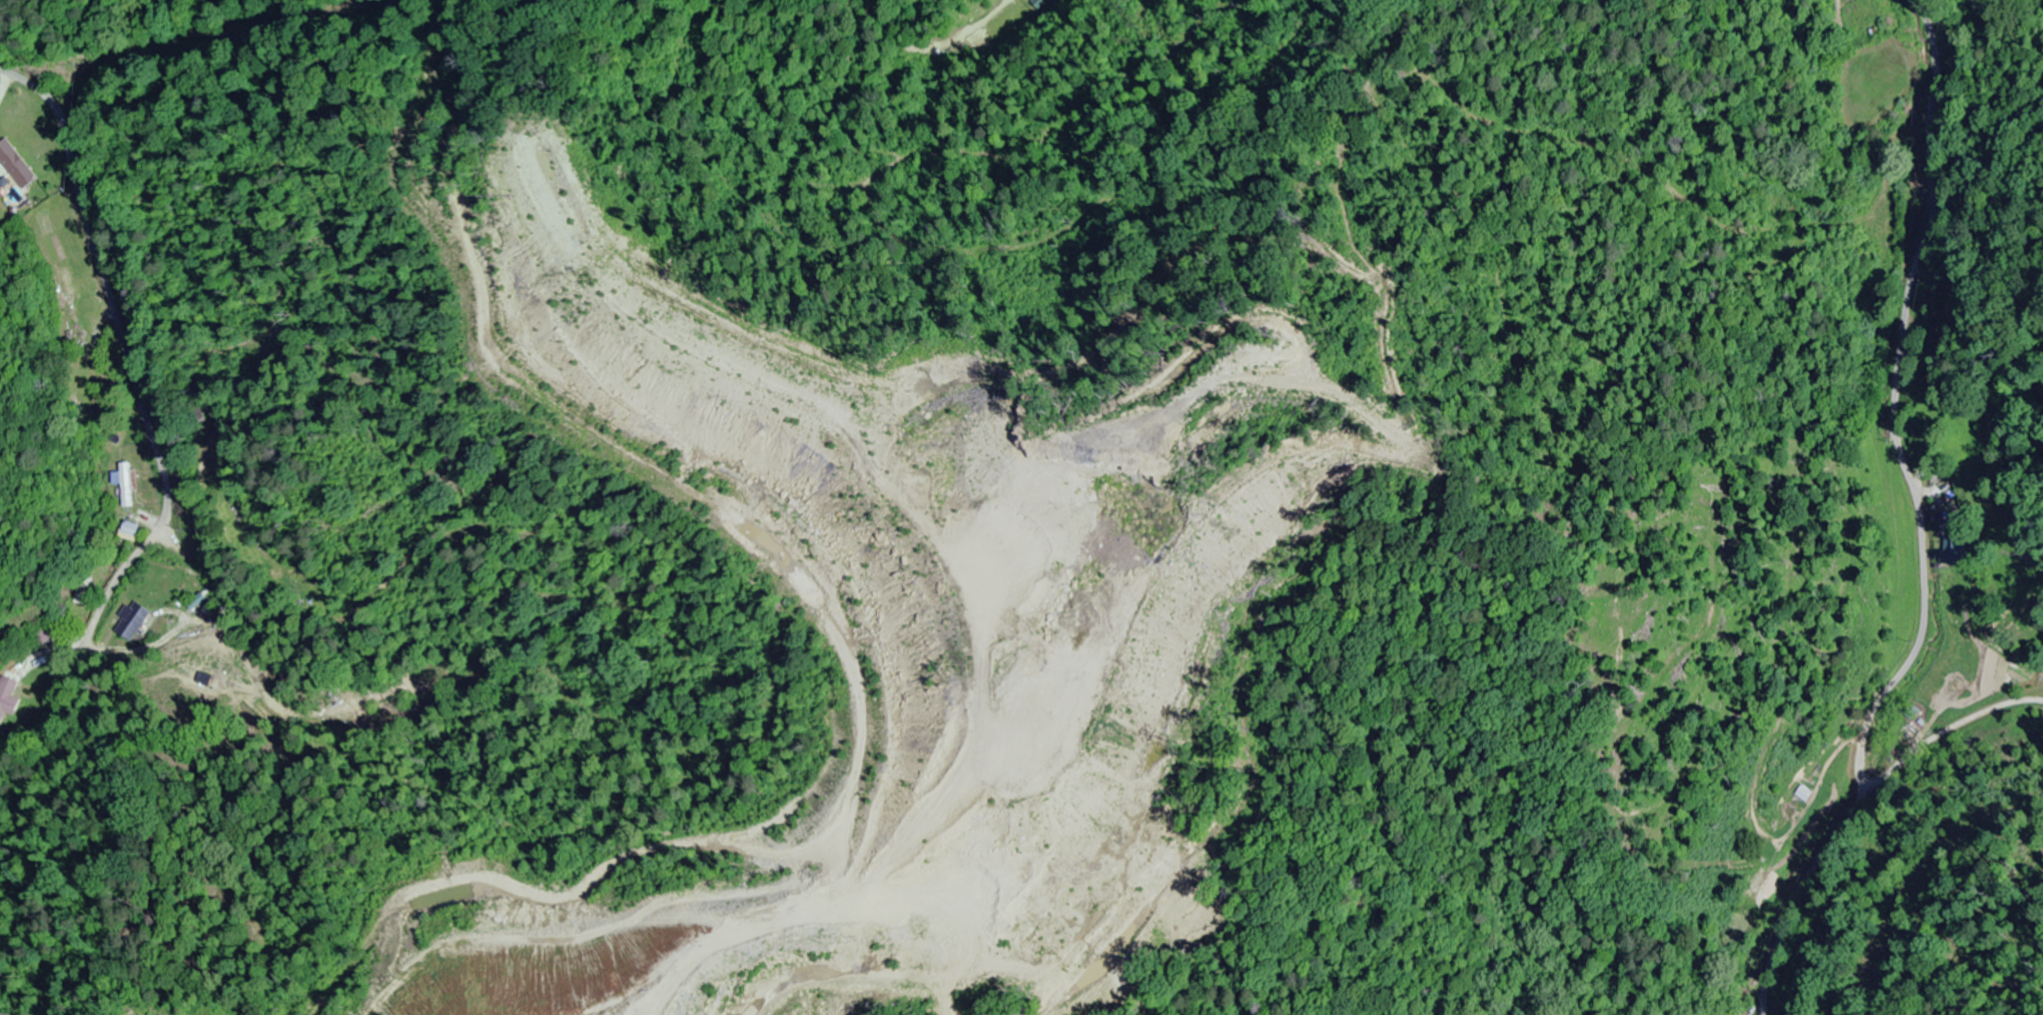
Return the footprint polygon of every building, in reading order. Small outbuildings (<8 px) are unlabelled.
[(4,139),(0,142),(0,162),(22,190),(36,178),(4,139)] [(192,424),(208,420),(205,405),(189,409),(192,424)] [(132,491),(136,491),(136,466),(120,466),(120,507),(132,507),(132,491)] [(138,526),(124,522),(119,538),(134,542),(138,526)] [(114,634),(131,644),(150,613),(133,603),(114,634)] [(44,646),(50,636),(41,630),(34,639),(44,646)] [(8,714),(19,717),(24,701),(13,698),(17,682),(0,677),(0,732),(3,732),(8,714)] [(1807,796),(1799,790),(1791,802),(1799,807),(1807,796)]
